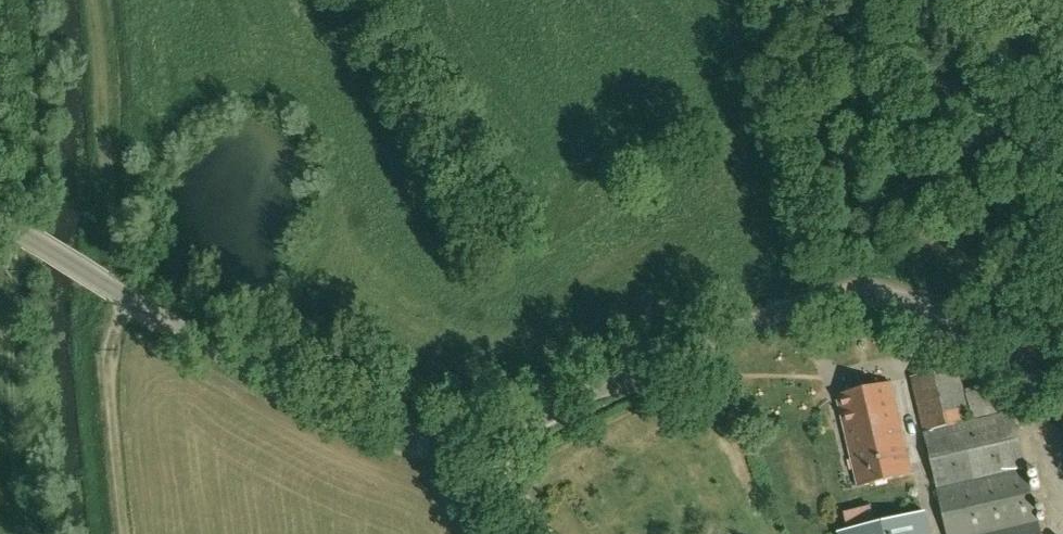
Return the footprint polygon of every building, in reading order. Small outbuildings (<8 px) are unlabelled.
[(998,415),(969,421),(957,367),(911,378),(947,533),(1041,533),(1013,411),(998,415)] [(837,395),(857,488),(911,476),(891,383),(837,395)] [(924,512),(849,530),(850,533),(929,533),(924,512)]
